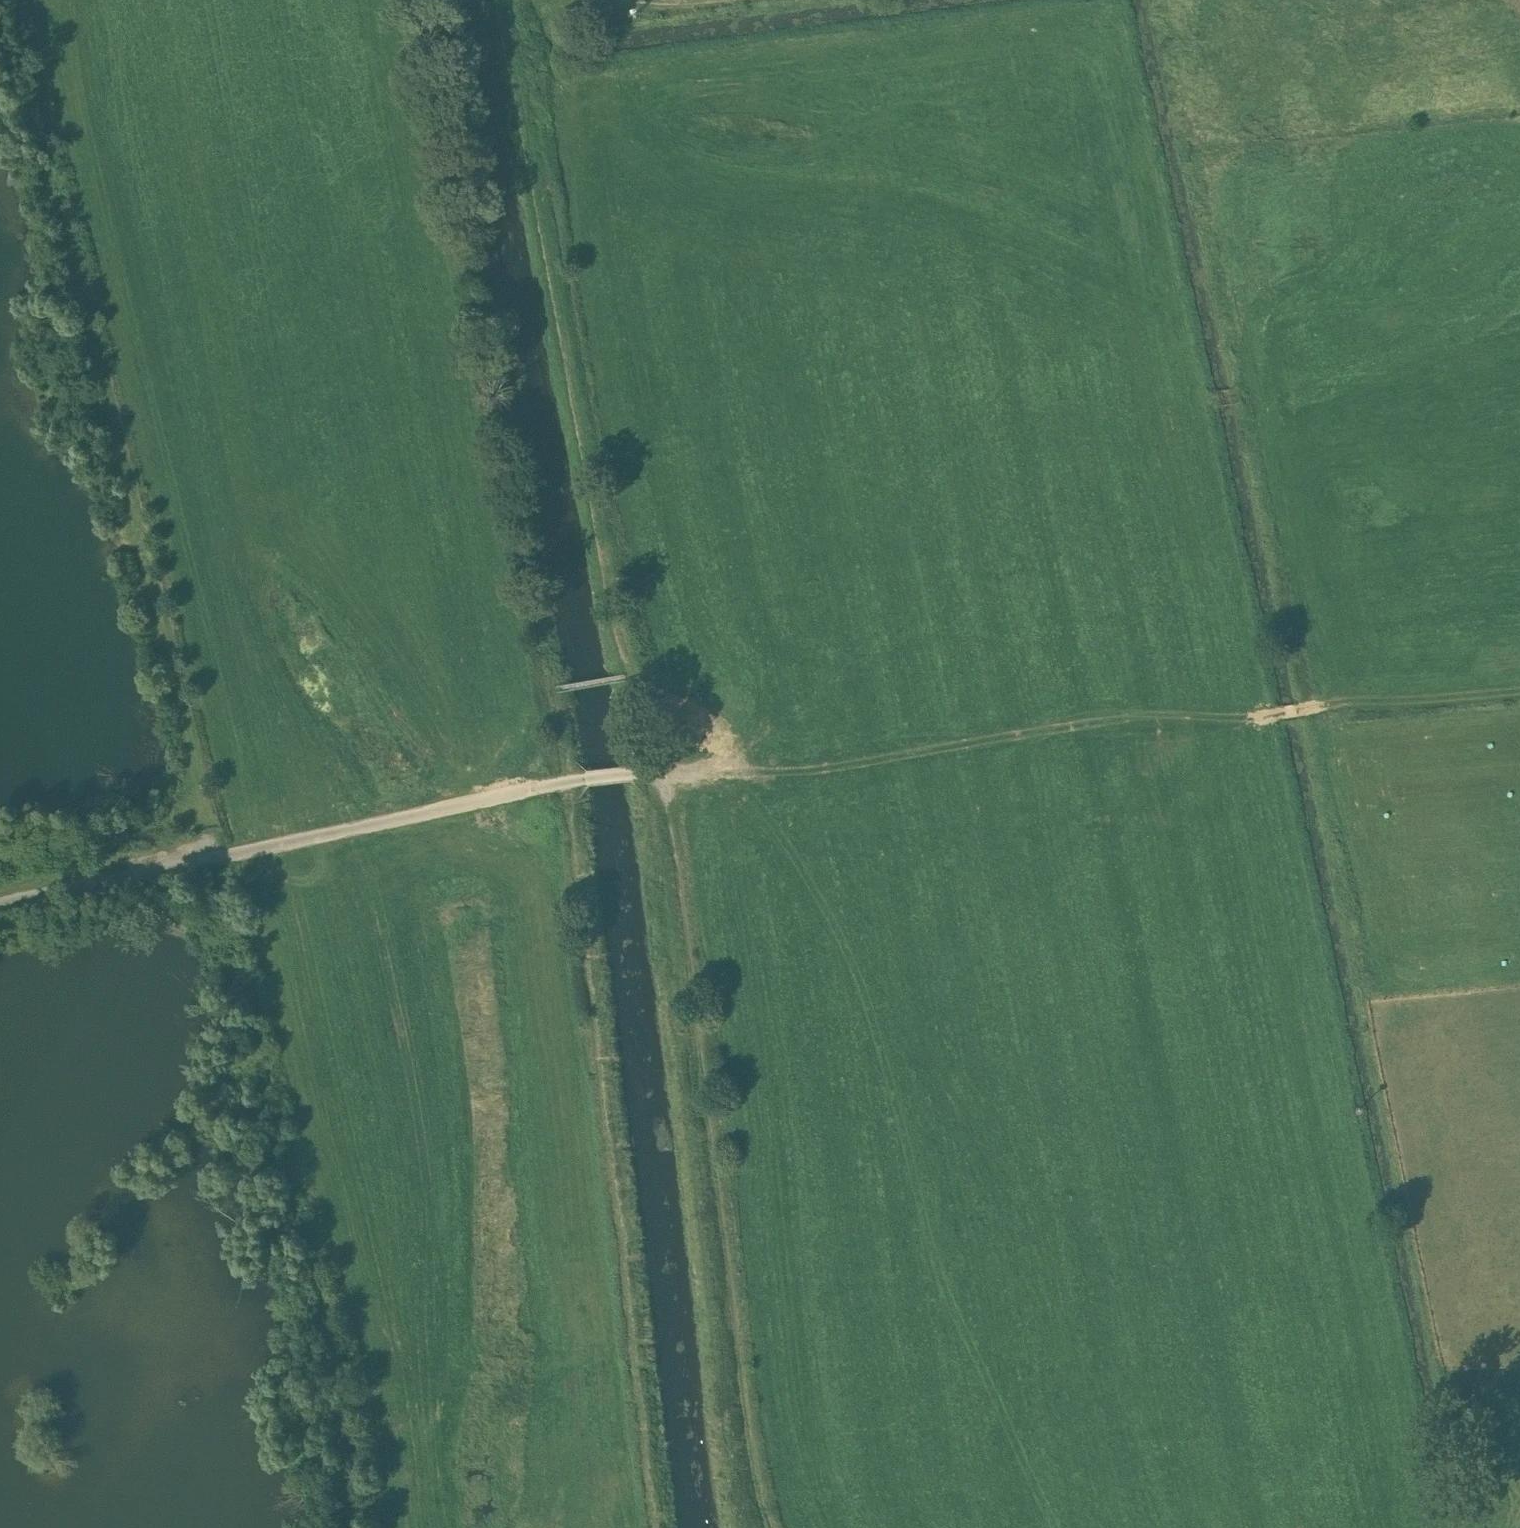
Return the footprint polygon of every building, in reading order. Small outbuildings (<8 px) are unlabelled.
[(599,34),(586,36),(589,52),(601,50),(599,34)]
